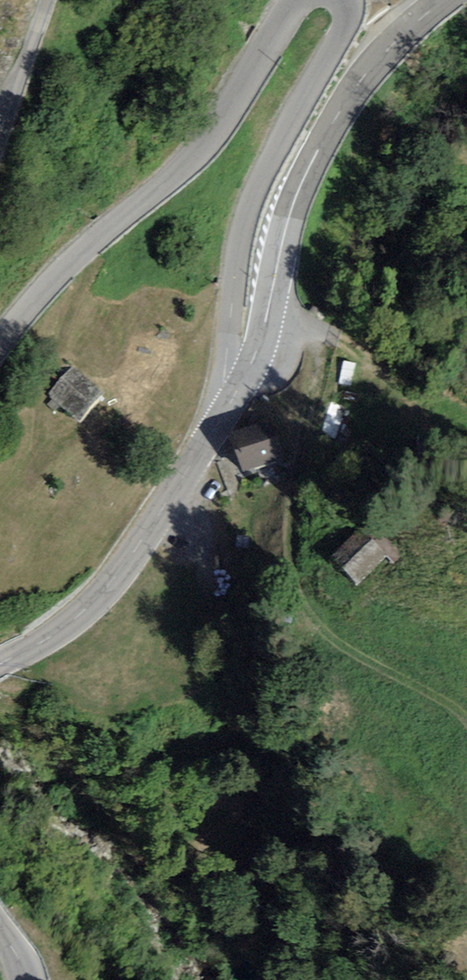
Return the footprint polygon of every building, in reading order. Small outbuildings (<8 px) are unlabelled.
[(104,393),(72,366),(47,394),(78,422),(104,393)] [(266,420),(228,434),(242,472),(280,458),(266,420)] [(385,555),(358,529),(331,558),(358,584),(385,555)]
